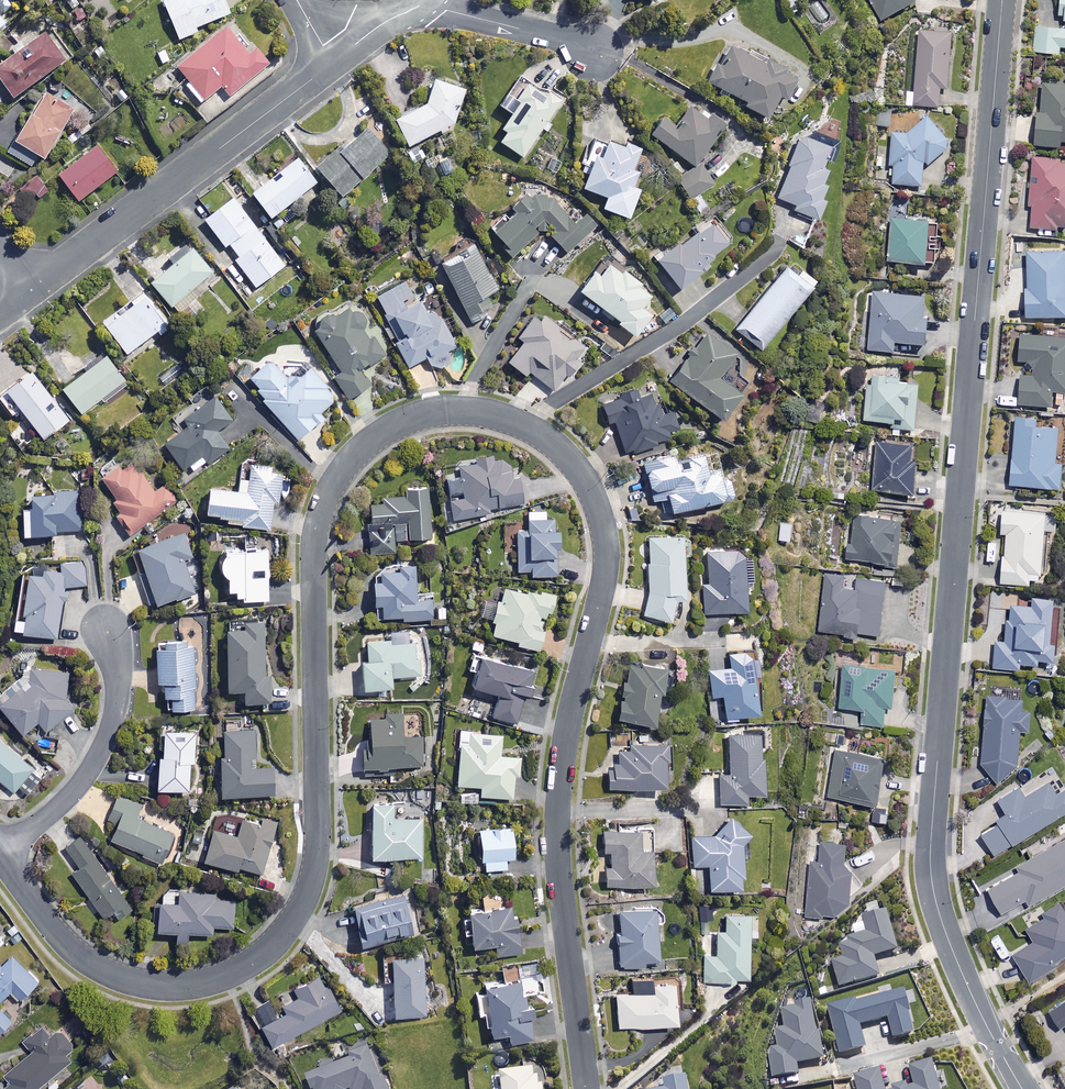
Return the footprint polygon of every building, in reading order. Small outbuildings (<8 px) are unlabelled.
[(227,0),(167,0),(165,1),(181,41),(199,33),(198,30),(233,15),(227,0)] [(881,18),(913,0),(870,0),(881,18)] [(1056,19),(1064,20),(1064,0),(1058,0),(1056,19)] [(0,12),(0,32),(10,24),(0,12)] [(1036,25),(1033,51),(1058,53),(1058,45),(1064,46),(1064,28),(1036,25)] [(252,55),(229,28),(180,68),(192,83),(188,86),(202,104),(223,87),(231,97),(272,64),(259,49),(252,55)] [(950,32),(919,30),(914,93),(907,93),(906,104),(937,106),(939,86),(946,87),(950,32)] [(46,34),(0,71),(0,77),(18,99),(66,60),(46,34)] [(759,62),(728,45),(718,64),(715,63),(705,81),(743,100),(741,105),(763,116),(774,93),(780,96),(790,77),(775,70),(778,65),(762,57),(759,62)] [(520,156),(539,127),(544,131),(555,115),(550,112),(558,100),(518,72),(496,104),(507,111),(497,126),(502,130),(496,139),(520,156)] [(463,88),(430,77),(422,101),(391,116),(404,143),(452,122),(463,88)] [(1041,82),(1039,111),(1034,110),(1032,143),(1058,145),(1058,139),(1064,140),(1064,83),(1041,82)] [(75,111),(48,95),(20,144),(47,160),(75,111)] [(704,117),(686,105),(672,124),(660,114),(647,131),(683,160),(688,167),(673,177),(688,198),(711,183),(700,167),(695,162),(721,120),(708,113),(704,117)] [(950,141),(925,115),(907,132),(892,132),(892,184),(922,184),(922,161),(929,161),(950,141)] [(386,153),(362,125),(314,166),(338,194),(386,153)] [(824,144),(798,135),(775,197),(792,203),(791,208),(813,217),(819,200),(814,198),(825,169),(817,166),(824,144)] [(621,145),(604,139),(597,155),(591,153),(578,185),(603,195),(599,206),(626,217),(638,186),(632,184),(638,168),(631,165),(638,147),(623,141),(621,145)] [(118,173),(97,148),(62,177),(83,203),(118,173)] [(314,181),(296,157),(248,191),(266,216),(314,181)] [(1031,158),(1029,226),(1064,227),(1064,159),(1031,158)] [(51,190),(40,177),(28,187),(38,200),(51,190)] [(529,199),(522,191),(507,204),(511,209),(489,229),(501,242),(499,245),(509,256),(538,230),(544,229),(564,252),(594,226),(584,214),(573,224),(541,188),(529,199)] [(284,265),(230,195),(201,218),(222,245),(226,242),(237,255),(233,258),(255,287),(284,265)] [(725,239),(709,217),(653,257),(673,286),(702,265),(699,260),(709,253),(708,251),(725,239)] [(937,219),(890,217),(888,260),(926,261),(927,235),(936,235),(937,219)] [(802,244),(807,227),(789,228),(790,241),(802,244)] [(495,288),(472,244),(437,263),(469,322),(484,313),(481,308),(490,303),(485,293),(495,288)] [(210,271),(188,245),(148,280),(169,305),(210,271)] [(1025,251),(1026,288),(1022,288),(1023,316),(1064,314),(1064,249),(1025,251)] [(614,268),(602,259),(593,271),(588,268),(573,287),(613,317),(611,319),(629,333),(644,312),(634,304),(644,292),(632,283),(635,280),(616,266),(614,268)] [(792,273),(782,266),(733,329),(757,347),(811,279),(797,268),(792,273)] [(422,304),(417,295),(410,299),(398,279),(372,294),(396,336),(390,339),(407,367),(424,357),(427,363),(432,367),(436,367),(441,366),(445,364),(448,359),(448,355),(446,349),(453,345),(427,301),(422,304)] [(168,326),(141,290),(100,320),(124,352),(156,329),(159,333),(168,326)] [(922,294),(873,290),(868,349),(893,351),(893,339),(922,342),(924,314),(921,313),(922,294)] [(385,352),(348,296),(307,323),(338,370),(331,375),(346,398),(369,383),(359,369),(385,352)] [(203,310),(195,300),(181,311),(189,321),(203,310)] [(582,346),(535,310),(515,335),(521,340),(505,360),(523,374),(527,370),(551,389),(563,373),(566,375),(577,360),(573,357),(582,346)] [(734,372),(725,383),(714,375),(732,351),(704,331),(668,379),(718,417),(737,392),(732,388),(740,377),(734,372)] [(1054,331),(1054,335),(1017,333),(1016,360),(1029,360),(1028,374),(1017,373),(1016,402),(1048,404),(1049,389),(1064,390),(1064,332),(1054,331)] [(126,383),(103,352),(59,386),(79,412),(99,397),(103,401),(126,383)] [(265,357),(244,376),(261,395),(260,397),(296,438),(319,417),(316,414),(337,395),(303,358),(282,376),(265,357)] [(899,369),(872,367),(871,385),(866,385),(864,419),(892,421),(892,427),(915,428),(918,383),(898,382),(899,369)] [(28,368),(0,389),(0,401),(8,412),(17,405),(42,438),(67,418),(28,368)] [(636,397),(632,387),(618,393),(620,397),(599,405),(607,424),(611,422),(623,453),(677,433),(668,409),(657,413),(649,393),(636,397)] [(231,418),(211,394),(181,417),(186,423),(161,443),(180,466),(185,462),(191,470),(204,459),(207,463),(228,447),(215,431),(231,418)] [(1034,417),(1013,415),(1009,483),(1058,486),(1059,462),(1053,461),(1055,426),(1033,425),(1034,417)] [(909,442),(875,440),(871,488),(911,491),(913,461),(908,460),(909,442)] [(672,463),(669,452),(639,460),(650,499),(659,497),(663,509),(674,506),(676,512),(700,505),(698,499),(710,496),(711,499),(727,494),(723,479),(721,479),(717,466),(703,470),(699,456),(672,463)] [(103,502),(127,534),(177,499),(163,480),(156,485),(134,453),(100,476),(113,495),(103,502)] [(474,456),(475,462),(456,465),(458,477),(443,479),(450,520),(485,514),(483,507),(522,501),(518,473),(512,474),(509,456),(495,459),(494,453),(474,456)] [(269,465),(248,461),(244,491),(204,485),(200,511),(224,514),(223,520),(268,527),(272,500),(276,501),(281,473),(268,471),(269,465)] [(428,486),(403,486),(403,496),(380,496),(381,502),(367,503),(368,551),(392,550),(391,522),(404,522),(404,537),(429,536),(428,486)] [(80,491),(27,492),(28,505),(19,505),(19,533),(53,532),(53,530),(81,529),(80,491)] [(543,509),(524,510),(525,528),(514,529),(516,570),(529,570),(529,575),(554,574),(552,518),(544,518),(543,509)] [(1054,512),(999,510),(998,532),(1004,532),(1003,555),(1000,554),(999,581),(1026,582),(1026,577),(1037,577),(1037,570),(1044,571),(1044,546),(1040,546),(1041,528),(1053,528),(1054,512)] [(901,518),(855,513),(851,543),(847,542),(846,556),(896,562),(901,518)] [(791,521),(781,520),(779,538),(789,539),(791,521)] [(190,555),(183,532),(135,546),(145,578),(140,579),(148,605),(193,591),(183,557),(190,555)] [(647,535),(646,597),(642,613),(665,620),(672,598),(680,598),(680,554),(688,554),(688,536),(647,535)] [(266,549),(219,548),(219,572),(224,572),(224,587),(232,587),(232,598),(266,598),(266,549)] [(740,549),(705,551),(707,583),(701,584),(703,612),(744,609),(742,578),(750,578),(749,563),(741,563),(740,549)] [(82,586),(85,563),(60,560),(59,569),(21,563),(12,630),(55,636),(63,583),(82,586)] [(411,561),(395,562),(395,569),(376,570),(377,579),(368,580),(368,602),(373,602),(373,619),(430,617),(429,596),(412,596),(411,561)] [(844,575),(825,573),(819,631),(855,634),(856,632),(878,634),(884,579),(856,576),(855,589),(843,587),(844,575)] [(523,591),(502,586),(499,601),(494,599),(490,620),(492,620),(490,633),(515,639),(514,644),(537,648),(541,628),(537,627),(539,615),(548,617),(553,595),(523,588),(523,591)] [(1051,595),(1030,595),(1030,604),(1008,603),(1008,618),(1004,618),(1004,640),(993,640),(992,667),(1018,667),(1018,662),(1035,662),(1035,657),(1050,657),(1051,595)] [(449,606),(435,607),(436,620),(450,619),(449,606)] [(263,619),(240,619),(240,627),(223,627),(223,688),(240,688),(241,701),(267,701),(267,674),(263,674),(263,619)] [(388,639),(364,640),(365,658),(357,658),(359,686),(388,684),(388,676),(417,674),(415,641),(389,642),(388,639)] [(193,645),(153,645),(154,678),(161,678),(161,694),(165,694),(165,707),(193,706),(193,645)] [(747,650),(727,653),(729,668),(708,670),(711,696),(721,694),(723,715),(758,711),(755,682),(750,683),(747,650)] [(477,654),(476,657),(470,655),(466,668),(473,670),(469,684),(497,692),(490,715),(514,722),(529,669),(477,654)] [(661,665),(625,660),(616,716),(649,721),(654,689),(657,689),(661,665)] [(858,664),(842,663),(839,706),(861,707),(860,723),(882,725),(883,704),(890,705),(893,669),(858,666),(858,664)] [(32,666),(28,677),(0,699),(0,706),(20,732),(36,720),(43,730),(70,709),(56,692),(72,680),(68,673),(50,667),(48,671),(32,666)] [(1020,697),(985,694),(979,762),(995,781),(1016,765),(1019,729),(1026,729),(1027,710),(1019,709),(1020,697)] [(399,712),(383,712),(383,715),(366,715),(366,744),(359,744),(359,774),(399,774),(399,764),(421,764),(421,735),(400,735),(399,712)] [(173,722),(160,721),(158,753),(156,753),(153,786),(186,788),(188,760),(192,760),(194,731),(172,729),(173,722)] [(477,801),(478,794),(510,797),(512,774),(518,774),(520,756),(499,754),(501,733),(471,731),(471,728),(456,726),(455,743),(457,743),(454,782),(460,783),(458,799),(477,801)] [(256,728),(221,728),(221,753),(216,753),(217,793),(271,793),(271,766),(247,766),(246,755),(256,755),(256,728)] [(756,750),(756,731),(726,732),(728,772),(717,773),(718,802),(743,801),(743,791),(765,791),(763,750),(756,750)] [(0,740),(0,781),(12,791),(33,767),(0,740)] [(661,741),(626,743),(627,749),(614,750),(615,766),(605,767),(606,786),(663,783),(661,741)] [(881,755),(835,748),(828,795),(875,802),(881,755)] [(1047,780),(1023,794),(1018,785),(996,798),(1006,814),(979,831),(993,854),(1064,809),(1064,786),(1055,793),(1047,780)] [(141,805),(118,794),(107,818),(109,819),(110,823),(109,837),(160,860),(172,833),(136,817),(141,805)] [(393,800),(368,799),(367,854),(419,855),(420,817),(393,816),(393,800)] [(259,823),(242,817),(236,835),(211,827),(201,858),(234,869),(236,865),(259,872),(276,823),(260,818),(259,823)] [(744,818),(720,819),(721,834),(692,836),(693,865),(707,864),(708,888),(740,887),(739,857),(745,856),(744,818)] [(512,857),(510,824),(475,826),(477,858),(483,858),(483,869),(505,867),(504,858),(512,857)] [(650,881),(647,827),(600,829),(601,851),(608,850),(609,865),(602,866),(603,883),(650,881)] [(130,908),(79,835),(63,846),(78,866),(70,872),(102,916),(111,910),(116,917),(130,908)] [(1015,864),(1018,871),(986,888),(998,912),(1024,898),(1026,903),(1064,883),(1064,838),(1015,864)] [(844,841),(821,840),(820,861),(810,860),(807,915),(833,916),(846,903),(849,864),(843,863),(844,841)] [(234,896),(176,890),(176,900),(155,898),(152,926),(210,932),(211,924),(232,926),(234,896)] [(410,933),(403,895),(350,904),(356,942),(410,933)] [(1057,901),(1040,911),(1043,916),(1024,927),(1032,940),(1011,953),(1027,980),(1052,964),(1050,961),(1064,952),(1064,914),(1057,901)] [(463,909),(468,944),(488,942),(490,955),(516,951),(509,902),(463,909)] [(652,927),(650,907),(616,909),(618,930),(615,930),(617,966),(657,963),(654,927),(652,927)] [(895,949),(883,910),(861,916),(866,934),(837,943),(842,959),(831,962),(839,987),(877,975),(871,957),(895,949)] [(747,978),(747,914),(724,914),(724,931),(716,931),(716,954),(704,954),(704,981),(733,981),(733,978),(747,978)] [(7,951),(0,958),(0,997),(7,990),(16,998),(35,979),(7,951)] [(422,955),(389,955),(390,1012),(422,1012),(422,955)] [(323,985),(317,973),(292,986),(297,996),(281,1004),(285,1011),(259,1024),(269,1044),(338,1010),(326,984),(323,985)] [(675,1006),(672,976),(649,978),(650,989),(613,992),(616,1025),(672,1019),(671,1006),(675,1006)] [(524,1004),(522,978),(481,982),(482,992),(474,993),(476,1012),(483,1011),(486,1032),(506,1030),(507,1040),(532,1038),(529,1003),(524,1004)] [(910,1033),(901,991),(827,1008),(837,1053),(863,1048),(857,1025),(886,1019),(890,1037),(910,1033)] [(1047,1010),(1057,1026),(1064,1022),(1064,1024),(1064,998),(1047,1010)] [(809,999),(796,1000),(797,1008),(782,1010),(784,1030),(776,1030),(778,1050),(770,1051),(773,1077),(797,1075),(795,1063),(820,1060),(817,1035),(813,1035),(809,999)] [(8,1019),(0,1011),(0,1028),(8,1019)] [(71,1045),(56,1028),(47,1035),(39,1026),(21,1041),(29,1050),(2,1073),(9,1082),(1,1088),(36,1088),(35,1087),(69,1058),(64,1051),(71,1045)] [(366,1042),(347,1049),(351,1058),(304,1075),(309,1088),(354,1088),(359,1087),(359,1088),(387,1088),(384,1081),(381,1083),(366,1042)] [(112,1062),(103,1050),(93,1058),(102,1070),(112,1062)] [(929,1061),(907,1067),(911,1081),(883,1088),(936,1088),(929,1061)] [(538,1067),(499,1072),(501,1088),(541,1088),(538,1067)] [(877,1069),(852,1076),(855,1088),(882,1088),(877,1069)] [(683,1075),(662,1080),(663,1088),(661,1088),(686,1088),(683,1075)]
